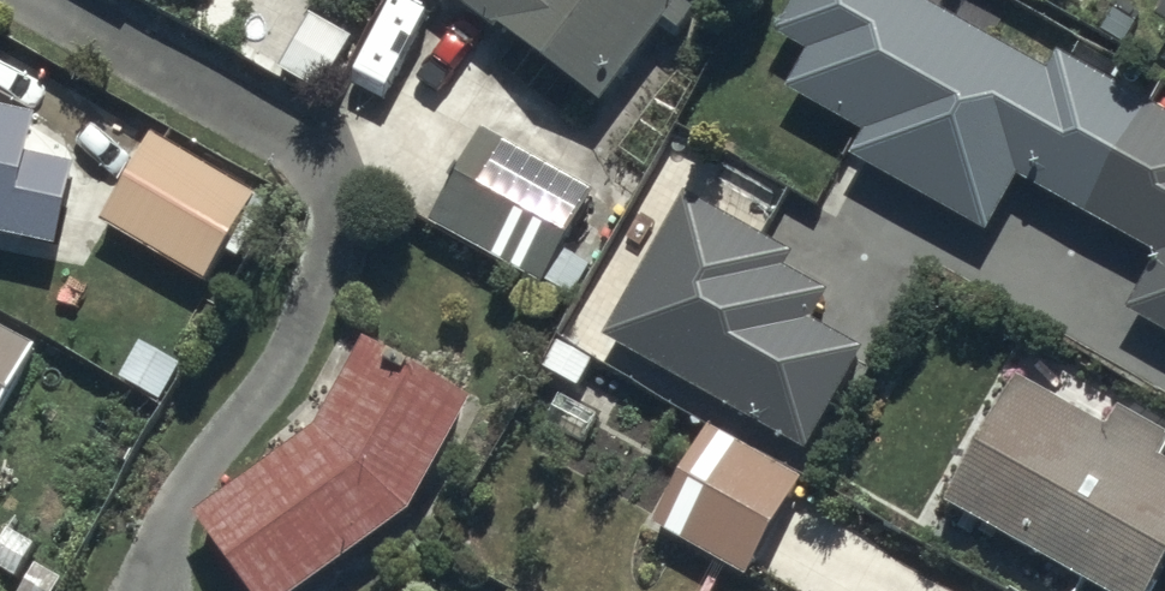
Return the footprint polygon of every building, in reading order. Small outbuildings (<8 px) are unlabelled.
[(600,98),(675,0),(470,0),(600,98)] [(895,0),(832,0),(790,75),(875,122),(859,150),(962,207),(993,150),(1162,244),(1130,300),(1164,320),(1164,128),(1047,63),(1038,79),(895,0)] [(311,16),(280,74),(321,96),(352,38),(311,16)] [(49,242),(68,164),(21,153),(30,114),(0,108),(0,231),(49,242)] [(593,197),(492,137),(444,218),(545,278),(593,197)] [(251,194),(160,141),(112,221),(203,275),(251,194)] [(690,195),(617,325),(809,433),(860,342),(812,315),(834,276),(690,195)] [(0,329),(0,386),(25,344),(0,329)] [(587,355),(556,337),(543,359),(574,378),(587,355)] [(324,433),(208,510),(262,590),(276,590),(407,504),(468,395),(372,354),(324,433)] [(942,493),(1113,590),(1128,590),(1164,528),(1164,529),(1164,469),(1136,453),(1154,423),(1111,399),(1094,429),(1007,379),(982,424),(942,493)] [(799,476),(720,428),(672,509),(751,556),(799,476)]
